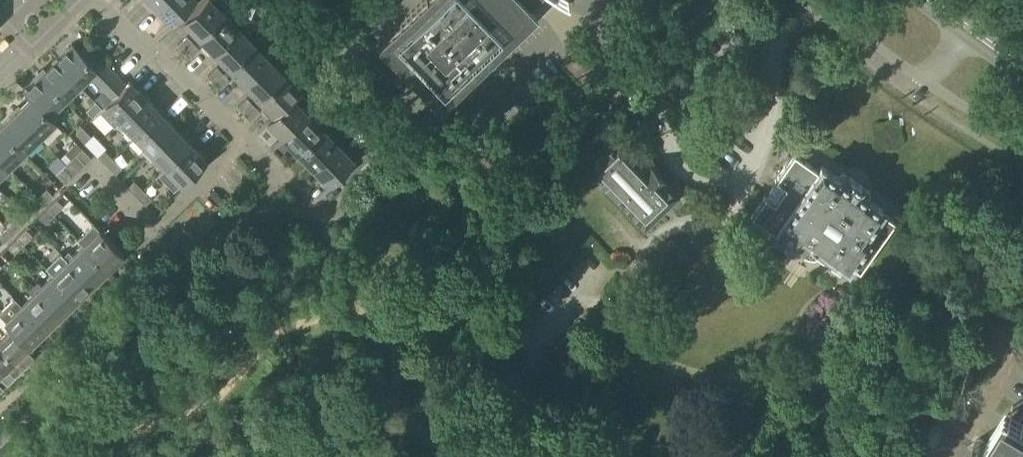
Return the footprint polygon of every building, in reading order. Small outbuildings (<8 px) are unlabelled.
[(155,6),(170,22),(194,0),(161,0),(155,6)] [(184,21),(199,37),(224,12),(232,6),(226,0),(205,0),(184,21)] [(378,38),(440,104),(537,10),(530,3),(533,0),(418,0),(378,38)] [(214,52),(239,28),(224,12),(199,37),(214,52)] [(229,68),(254,43),(239,28),(214,52),(229,68)] [(184,51),(193,42),(187,36),(178,45),(184,51)] [(190,58),(191,57),(200,49),(193,42),(184,51),(190,58)] [(244,83),(270,59),(254,43),(229,68),(244,83)] [(112,98),(126,84),(87,45),(80,52),(72,44),(56,59),(80,85),(90,75),(112,98)] [(584,87),(606,65),(584,44),(563,65),(584,87)] [(64,100),(80,85),(56,59),(41,74),(64,100)] [(259,99),(285,74),(270,59),(244,83),(259,99)] [(214,82),(223,73),(217,67),(208,76),(214,82)] [(220,89),(221,88),(229,80),(223,73),(214,82),(220,89)] [(49,115),(64,100),(41,74),(24,90),(31,97),(32,97),(49,115)] [(293,97),(298,93),(300,90),(285,74),(259,99),(274,114),(275,114),(293,97)] [(329,93),(336,87),(327,77),(320,84),(329,93)] [(116,125),(145,96),(130,80),(126,84),(112,98),(105,106),(102,108),(99,110),(115,126),(116,125)] [(336,87),(329,93),(338,102),(344,95),(336,87)] [(268,121),(283,137),(308,113),(308,112),(315,105),(300,90),(298,93),(293,97),(275,114),(274,114),(268,120),(268,121)] [(135,137),(161,112),(145,96),(116,125),(121,130),(125,126),(135,137)] [(56,122),(49,115),(32,97),(31,97),(16,112),(40,138),(56,122)] [(244,113),(253,104),(247,98),(238,107),(244,113)] [(99,110),(102,108),(95,101),(86,110),(93,117),(99,110)] [(244,113),(251,120),(260,111),(253,104),(244,113)] [(359,123),(365,117),(357,108),(350,114),(359,123)] [(25,153),(40,138),(16,112),(0,127),(25,153)] [(146,156),(176,128),(161,112),(135,137),(146,148),(142,152),(146,156)] [(298,152),(323,128),(308,113),(283,137),(298,152)] [(365,117),(359,123),(368,133),(375,126),(365,117)] [(25,153),(0,127),(0,158),(9,168),(25,153)] [(84,142),(91,136),(82,128),(76,134),(84,142)] [(165,167),(191,143),(176,128),(146,156),(151,161),(155,157),(165,167)] [(313,168),(338,143),(323,128),(298,152),(313,168)] [(587,143),(597,153),(610,140),(601,130),(587,143)] [(338,143),(313,168),(329,184),(340,173),(350,184),(391,144),(385,138),(362,153),(355,160),(354,159),(338,143)] [(645,168),(617,140),(589,167),(645,225),(675,196),(663,184),(664,183),(648,165),(645,168)] [(60,158),(66,165),(69,161),(76,155),(82,149),(76,142),(60,158)] [(56,153),(59,150),(54,143),(50,147),(56,153)] [(165,167),(158,174),(174,191),(207,159),(191,143),(165,167)] [(76,155),(85,164),(91,158),(82,149),(76,155)] [(107,165),(113,159),(104,149),(97,156),(107,165)] [(819,169),(794,152),(775,180),(785,187),(775,202),(766,195),(751,216),(792,245),(800,234),(826,252),(825,253),(848,268),(850,265),(860,271),(896,221),(882,211),(883,208),(866,196),(870,191),(843,172),(839,177),(822,165),(819,169)] [(78,171),(85,164),(76,155),(69,161),(78,171)] [(9,168),(0,158),(0,177),(9,168)] [(113,159),(107,165),(116,174),(122,168),(113,159)] [(71,177),(78,171),(69,161),(66,165),(63,168),(71,177)] [(65,183),(71,177),(63,168),(56,174),(65,183)] [(137,195),(143,189),(134,180),(128,186),(137,195)] [(38,197),(44,204),(53,195),(46,189),(38,197)] [(143,189),(137,195),(146,204),(152,198),(143,189)] [(34,213),(44,204),(38,197),(28,206),(34,213)] [(55,214),(64,205),(58,199),(49,207),(55,214)] [(46,222),(55,214),(49,207),(40,216),(46,222)] [(7,227),(13,234),(22,225),(16,219),(7,227)] [(124,254),(108,238),(95,225),(90,230),(94,235),(84,244),(109,269),(124,254)] [(13,234),(7,227),(0,234),(0,239),(4,243),(13,234)] [(18,238),(24,244),(34,235),(28,229),(18,238)] [(16,252),(24,244),(18,238),(9,246),(16,252)] [(93,285),(109,269),(84,244),(73,255),(69,251),(65,255),(93,285)] [(78,300),(93,285),(65,255),(59,261),(63,265),(53,275),(78,300)] [(63,314),(78,300),(53,275),(42,285),(38,281),(34,285),(63,314)] [(47,330),(63,314),(34,285),(29,290),(33,294),(22,305),(47,330)] [(14,298),(0,312),(0,315),(12,327),(31,346),(47,330),(22,305),(14,298)] [(31,346),(12,327),(0,339),(0,345),(21,367),(37,352),(31,346)] [(21,367),(0,345),(0,376),(6,383),(21,367)] [(1022,414),(1007,405),(984,442),(982,441),(979,440),(975,442),(975,445),(977,448),(979,450),(978,451),(987,456),(1022,456),(1022,412),(1022,414)]
